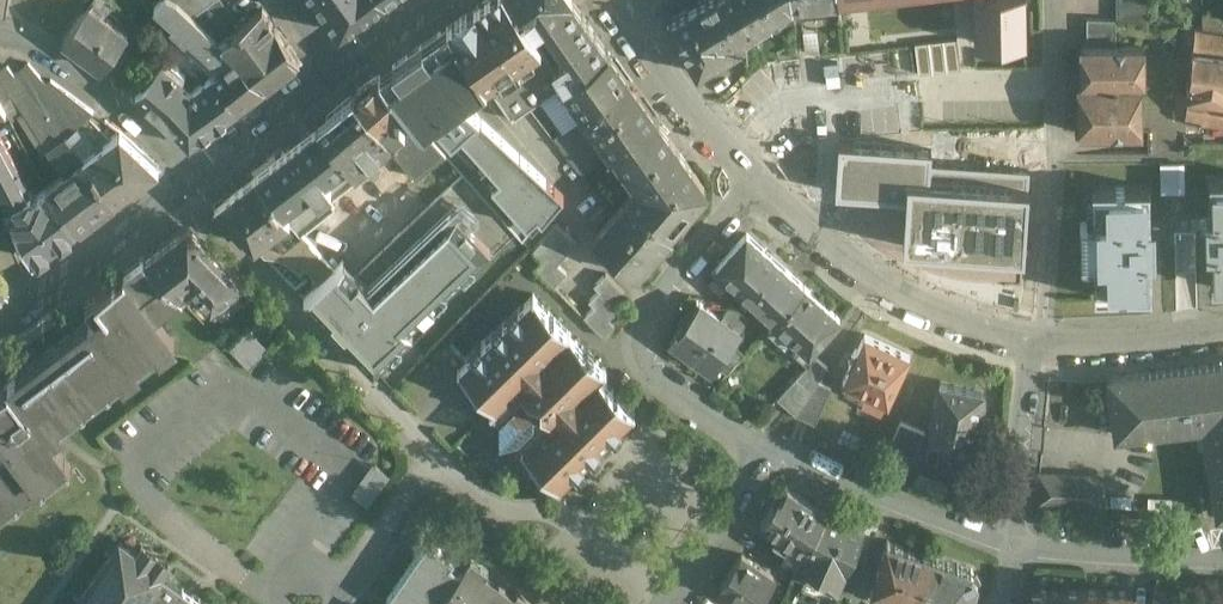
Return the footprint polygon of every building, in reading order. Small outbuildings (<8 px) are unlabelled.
[(221,41),(193,15),(178,0),(160,0),(154,6),(174,24),(171,27),(186,40),(189,37),(221,67),(212,75),(238,109),(264,88),(221,41)] [(193,15),(212,0),(178,0),(193,15)] [(219,0),(212,0),(193,15),(221,41),(240,26),(219,0)] [(383,0),(315,0),(339,33),(383,0)] [(509,0),(486,0),(448,27),(486,82),(512,120),(530,107),(564,82),(553,64),(532,29),(509,0)] [(532,29),(549,18),(571,51),(553,64),(564,82),(608,52),(572,0),(509,0),(532,29)] [(668,23),(697,72),(746,43),(746,41),(721,0),(706,0),(668,23)] [(746,41),(747,41),(744,36),(793,7),(795,24),(796,24),(793,0),(721,0),(746,41)] [(838,0),(793,0),(796,24),(794,6),(837,1),(838,9),(839,9),(838,1),(838,0)] [(975,44),(1026,44),(1025,0),(974,0),(975,44)] [(1145,0),(1117,0),(1117,19),(1145,21),(1145,0)] [(62,39),(102,69),(127,34),(88,5),(62,39)] [(264,88),(295,64),(296,56),(262,8),(240,26),(221,41),(264,88)] [(1116,19),(1087,19),(1087,46),(1101,46),(1116,46),(1116,19)] [(448,27),(378,75),(445,152),(463,173),(515,232),(521,238),(563,191),(465,97),(486,82),(448,27)] [(1197,30),(1191,82),(1188,82),(1188,85),(1191,86),(1187,120),(1196,121),(1196,123),(1200,124),(1200,122),(1220,124),(1221,118),(1222,118),(1222,35),(1197,30)] [(943,42),(947,72),(960,70),(957,41),(943,42)] [(943,42),(930,44),(933,73),(947,72),(943,42)] [(915,45),(919,75),(933,73),(930,44),(915,45)] [(1116,46),(1101,46),(1087,46),(1081,46),(1082,82),(1079,83),(1079,132),(1141,132),(1140,83),(1144,83),(1143,45),(1116,46)] [(657,123),(608,52),(564,82),(586,113),(553,138),(581,175),(614,153),(657,123)] [(135,94),(161,116),(190,93),(179,84),(183,80),(166,65),(169,60),(165,57),(135,94)] [(0,71),(0,99),(3,104),(12,94),(25,114),(48,148),(65,134),(84,157),(120,131),(51,79),(46,83),(28,63),(14,74),(7,66),(0,71)] [(190,93),(161,116),(189,145),(238,109),(212,75),(190,93)] [(378,75),(353,96),(392,139),(400,148),(396,152),(417,176),(445,152),(378,75)] [(316,125),(354,172),(392,139),(353,96),(316,125)] [(638,186),(629,197),(669,232),(706,190),(657,123),(614,153),(638,186)] [(316,125),(286,149),(327,199),(356,175),(354,172),(316,125)] [(0,131),(0,197),(33,259),(38,255),(40,258),(51,250),(49,247),(60,239),(62,241),(73,233),(71,231),(75,227),(47,187),(34,196),(0,131)] [(114,199),(159,167),(120,131),(84,157),(114,199)] [(114,199),(84,157),(65,134),(48,148),(67,173),(47,187),(75,227),(114,199)] [(930,151),(840,144),(837,191),(908,196),(905,245),(1023,253),(1028,187),(928,180),(930,151)] [(254,175),(302,232),(333,206),(327,199),(286,149),(254,175)] [(1186,189),(1185,161),(1161,162),(1162,190),(1186,189)] [(343,259),(334,268),(303,297),(374,370),(515,232),(463,173),(359,274),(343,259)] [(318,283),(334,268),(302,232),(254,175),(215,205),(255,246),(264,256),(266,256),(264,254),(268,254),(271,254),(275,255),(281,256),(286,259),(291,262),(296,266),(300,271),(305,267),(318,283)] [(1209,178),(1211,287),(1222,286),(1222,178),(1209,178)] [(1149,187),(1092,188),(1092,221),(1080,221),(1080,263),(1093,263),(1094,296),(1151,295),(1149,187)] [(635,271),(669,232),(629,197),(595,237),(635,271)] [(565,212),(533,249),(543,257),(534,268),(555,286),(568,271),(558,263),(586,230),(565,212)] [(254,292),(187,225),(143,259),(177,295),(190,285),(223,318),(254,292)] [(804,286),(746,230),(713,269),(773,320),(768,326),(769,327),(804,286)] [(143,259),(95,296),(96,298),(89,303),(99,316),(0,392),(0,433),(2,436),(0,437),(0,509),(11,500),(17,508),(19,506),(13,499),(37,480),(43,488),(45,487),(45,486),(40,479),(63,461),(68,468),(69,468),(71,467),(48,437),(59,428),(54,422),(78,404),(83,410),(84,409),(79,402),(103,384),(109,391),(110,390),(105,383),(119,372),(124,379),(137,369),(132,362),(155,344),(161,351),(174,341),(153,314),(177,295),(143,259)] [(8,283),(0,273),(0,290),(8,283)] [(625,291),(606,273),(595,284),(600,288),(589,300),(594,305),(583,317),(603,336),(615,324),(609,318),(620,307),(615,302),(625,291)] [(804,286),(769,327),(784,340),(789,334),(809,352),(839,317),(804,286)] [(533,296),(457,370),(492,406),(489,409),(498,419),(498,438),(516,438),(524,446),(522,448),(558,485),(634,412),(598,378),(606,369),(533,296)] [(717,316),(696,301),(669,338),(713,370),(740,333),(740,332),(717,316)] [(750,318),(728,302),(717,316),(740,332),(750,318)] [(247,367),(269,347),(249,326),(228,346),(247,367)] [(909,355),(865,335),(858,350),(855,349),(849,363),(851,364),(843,381),(849,384),(845,392),(862,399),(866,392),(887,402),(892,390),(893,390),(899,378),(898,378),(909,355)] [(815,355),(777,398),(794,414),(827,366),(815,355)] [(1109,378),(1116,435),(1203,419),(1218,514),(1222,513),(1222,364),(1109,378)] [(982,392),(941,384),(929,440),(955,445),(956,438),(971,441),(982,392)] [(924,433),(900,422),(887,453),(917,466),(924,433)] [(373,462),(351,492),(368,503),(389,473),(373,462)] [(920,470),(916,482),(944,493),(948,481),(920,470)] [(1103,477),(1039,474),(1036,505),(1102,509),(1103,477)] [(826,514),(787,489),(777,507),(773,505),(761,523),(804,550),(827,514),(826,514)] [(864,528),(827,512),(826,514),(827,514),(804,550),(793,570),(837,590),(837,589),(849,562),(864,528)] [(165,572),(172,562),(142,541),(136,550),(119,537),(72,603),(213,603),(165,572)] [(535,602),(517,589),(512,596),(507,592),(509,589),(499,582),(497,585),(483,576),(488,569),(470,556),(460,571),(451,564),(454,558),(427,539),(386,598),(395,603),(533,603),(535,602)] [(887,540),(871,590),(888,596),(886,602),(893,603),(906,603),(907,602),(913,603),(918,603),(934,557),(911,549),(911,548),(887,540)] [(741,554),(719,586),(723,589),(746,603),(757,603),(762,597),(762,594),(774,576),(741,554)] [(934,557),(918,603),(970,603),(977,581),(972,569),(957,564),(934,557)] [(863,568),(849,562),(837,589),(852,595),(863,568)] [(1083,589),(1063,589),(1037,588),(1035,588),(1035,589),(1035,588),(1034,590),(1035,590),(1030,603),(1082,603),(1083,589)] [(723,589),(715,601),(720,603),(746,603),(723,589)] [(1103,591),(1103,590),(1083,589),(1082,603),(1131,603),(1131,593),(1132,593),(1132,591),(1130,591),(1103,591)] [(1154,595),(1152,603),(1182,603),(1182,600),(1154,595)]
